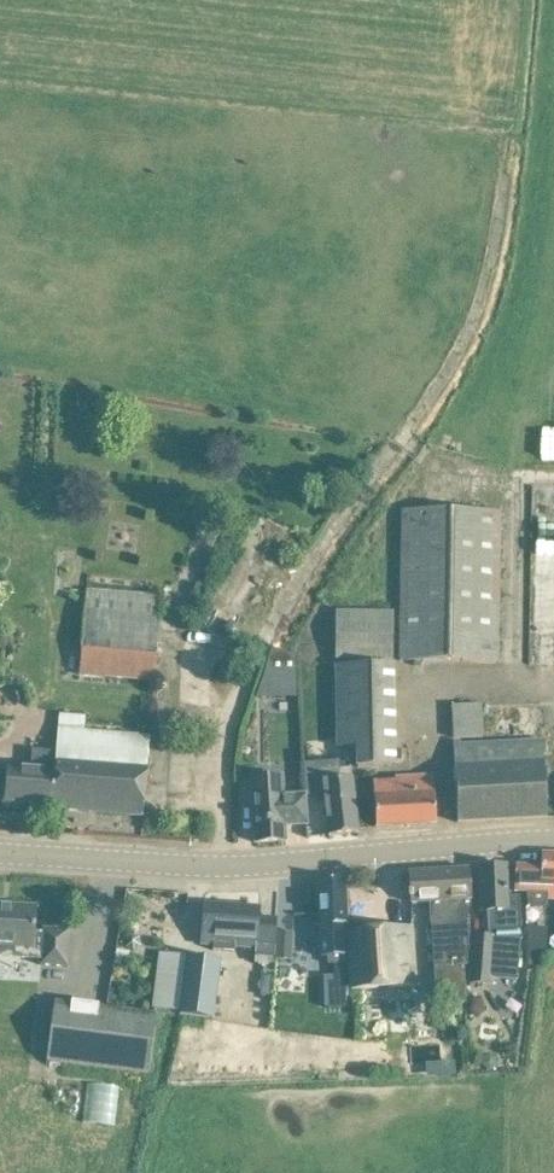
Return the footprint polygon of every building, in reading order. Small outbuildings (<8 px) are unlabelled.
[(499,512),(402,510),(399,662),(497,663),(499,512)] [(161,599),(110,595),(86,593),(79,676),(154,682),(161,599)] [(528,676),(553,677),(553,596),(530,595),(528,676)] [(334,611),(334,661),(392,661),(393,612),(334,611)] [(293,650),(272,645),(272,659),(270,659),(270,683),(295,681),(294,658),(293,658),(293,650)] [(335,667),(336,724),(337,748),(356,748),(356,768),(395,767),(393,666),(335,667)] [(290,716),(291,695),(267,694),(266,715),(290,716)] [(487,705),(452,706),(453,740),(482,738),(481,715),(488,715),(487,705)] [(85,718),(83,718),(59,716),(56,754),(32,751),(30,771),(7,769),(4,802),(52,805),(51,810),(142,817),(144,793),(149,738),(84,732),(85,718)] [(482,746),(454,748),(456,799),(457,824),(546,819),(545,795),(543,742),(522,742),(517,745),(482,746)] [(303,764),(305,796),(305,797),(317,796),(318,804),(325,803),(326,813),(329,837),(358,834),(355,810),(351,768),(341,769),(340,761),(303,764)] [(436,825),(433,777),(396,779),(396,781),(373,783),(376,828),(436,825)] [(307,825),(305,797),(305,796),(283,797),(282,778),(251,780),(255,844),(285,842),(284,827),(306,825),(306,839),(308,838),(307,825)] [(514,892),(527,893),(527,900),(528,906),(534,908),(539,908),(545,907),(547,902),(547,899),(553,900),(553,855),(541,854),(541,867),(515,866),(514,892)] [(521,929),(519,897),(507,898),(506,867),(480,868),(483,912),(486,912),(488,938),(493,938),(497,938),(493,977),(517,980),(520,936),(521,929)] [(469,870),(409,874),(409,877),(410,898),(411,905),(432,903),(433,926),(430,926),(432,968),(467,966),(471,917),(470,900),(470,894),(469,870)] [(344,926),(347,926),(344,881),(317,883),(321,959),(327,959),(327,966),(345,965),(344,957),(342,932),(345,932),(344,926)] [(70,931),(45,930),(45,935),(36,934),(37,906),(0,904),(0,957),(35,959),(35,957),(43,957),(43,965),(68,967),(70,931)] [(235,952),(235,946),(256,947),(255,954),(273,955),(274,944),(276,920),(258,919),(259,909),(204,906),(202,930),(201,943),(214,944),(213,951),(235,952)] [(415,987),(412,952),(411,928),(347,933),(349,957),(351,991),(415,987)] [(290,961),(292,931),(277,930),(276,960),(290,961)] [(132,935),(125,940),(126,948),(133,951),(140,946),(139,938),(132,935)] [(488,938),(474,937),(468,985),(489,986),(493,938),(488,938)] [(116,950),(113,965),(125,967),(127,952),(116,950)] [(150,1008),(213,1019),(219,968),(220,963),(158,953),(155,971),(153,986),(150,1008)] [(336,977),(323,978),(324,1010),(346,1009),(344,977),(336,977)] [(157,1015),(106,1008),(54,1002),(46,1062),(149,1075),(157,1015)] [(435,1089),(464,1088),(463,1037),(434,1038),(435,1089)] [(115,1143),(116,1100),(82,1099),(81,1141),(115,1143)]
